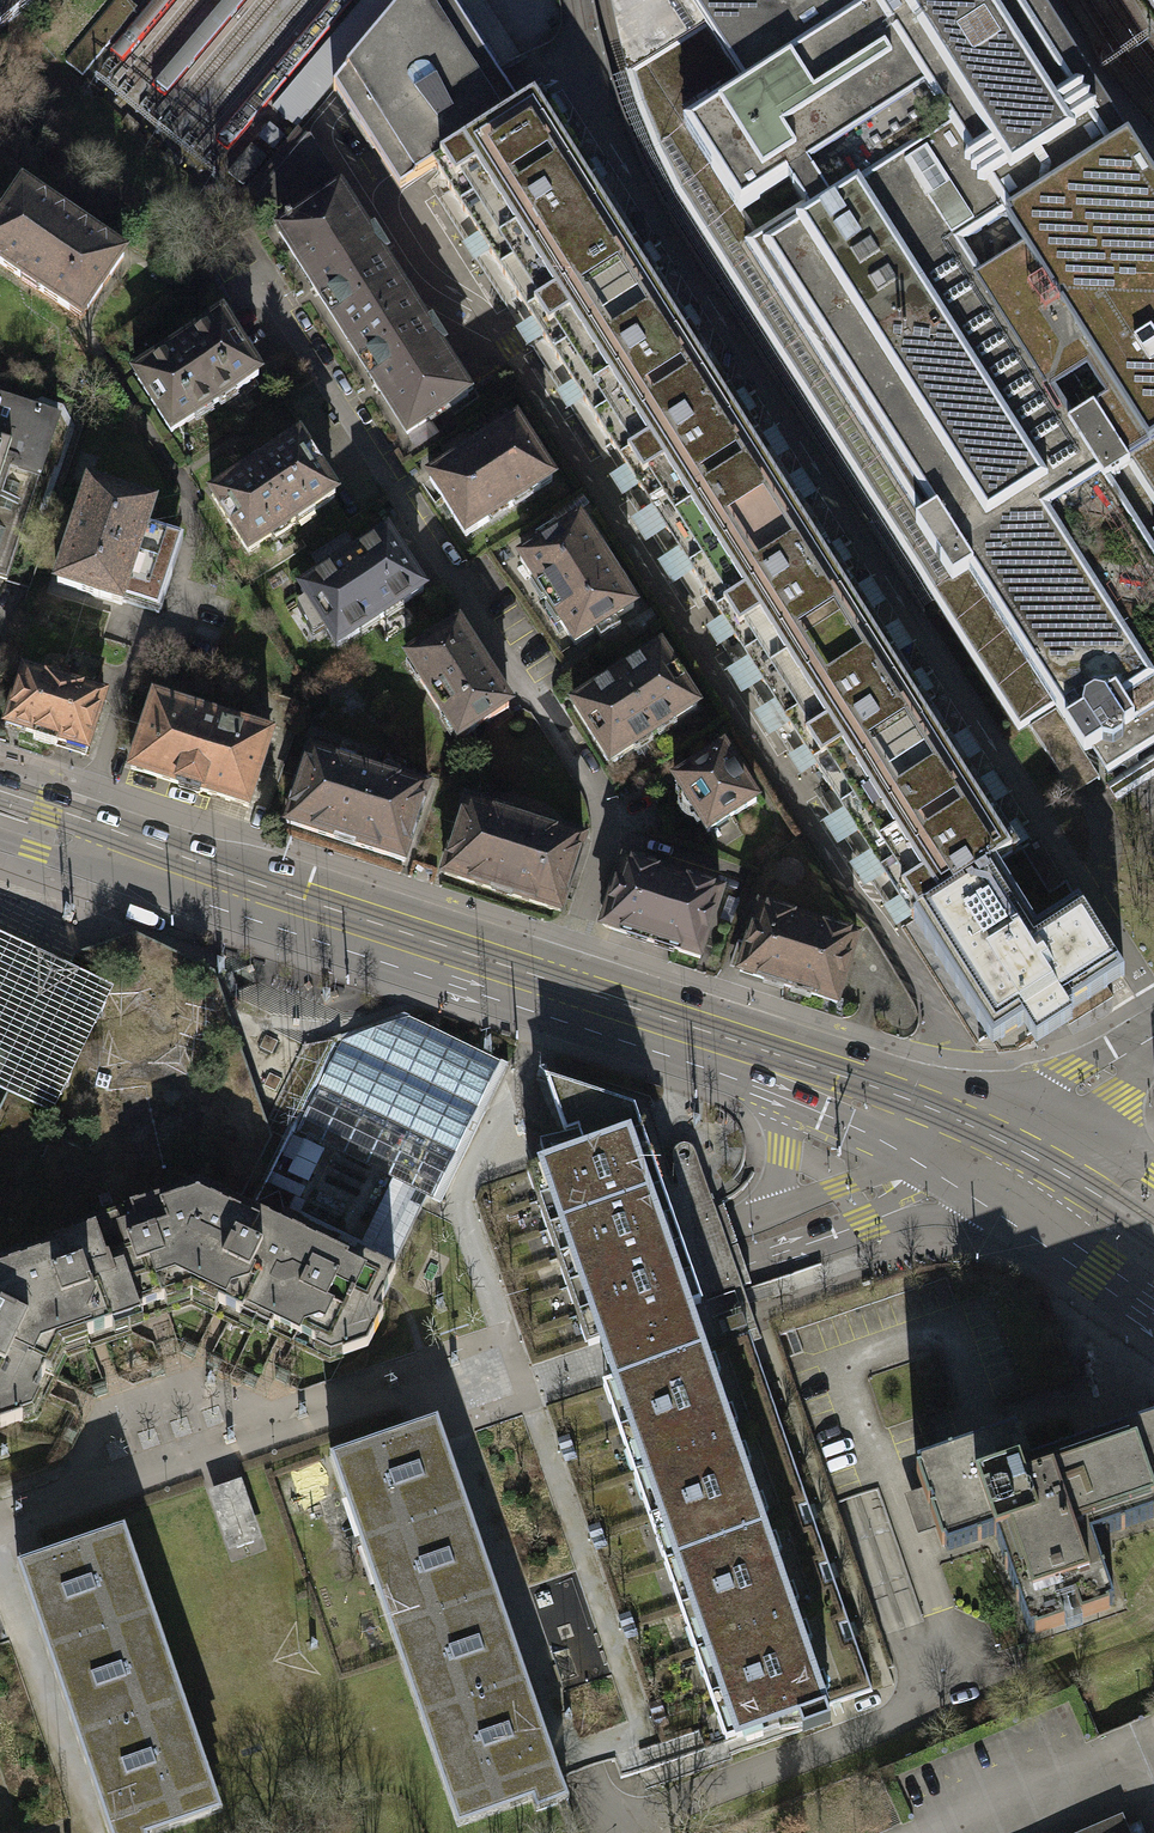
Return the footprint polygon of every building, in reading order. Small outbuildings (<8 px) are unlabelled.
[(36,0),(0,0),(0,28),(36,0)] [(296,129),(403,0),(363,0),(272,109),(296,129)] [(333,90),(371,150),(373,149),(385,169),(400,192),(437,169),(523,114),(522,113),(507,90),(450,0),(409,0),(333,90)] [(702,23),(688,0),(610,0),(613,18),(620,50),(626,71),(702,23)] [(1138,754),(1153,744),(1153,186),(1035,0),(688,0),(702,23),(746,91),(685,129),(932,516),(915,526),(950,580),(933,591),(1020,728),(1027,723),(1026,722),(1052,705),(1056,711),(1084,755),(1085,754),(1093,749),(1108,773),(1119,766),(1125,767),(1131,764),(1137,760),(1138,754)] [(121,28),(104,14),(66,61),(81,76),(121,28)] [(659,164),(675,197),(1018,735),(1030,728),(1056,711),(1052,705),(1026,722),(1027,723),(1020,728),(933,591),(950,580),(915,526),(932,516),(685,129),(746,91),(702,23),(626,71),(624,72),(633,100),(643,127),(650,145),(659,164)] [(523,114),(437,169),(532,319),(634,255),(538,104),(522,113),(523,114)] [(278,232),(340,193),(300,130),(246,194),(255,208),(260,202),(278,232)] [(267,157),(251,144),(228,172),(243,185),(267,157)] [(23,188),(0,221),(0,265),(81,320),(124,258),(23,188)] [(349,342),(409,303),(382,260),(388,256),(374,234),(368,238),(340,193),(278,232),(349,342)] [(634,255),(532,319),(625,466),(727,402),(634,255)] [(426,329),(409,303),(349,342),(408,434),(468,395),(440,351),(445,347),(432,325),(426,329)] [(257,377),(221,320),(190,339),(192,343),(167,359),(165,355),(134,375),(171,432),(257,377)] [(7,580),(40,480),(38,479),(59,418),(0,399),(0,578),(7,580)] [(727,402),(625,466),(721,616),(823,553),(727,402)] [(552,481),(516,424),(485,443),(487,447),(462,463),(459,459),(429,478),(465,535),(552,481)] [(241,476),(211,495),(247,553),(334,497),(297,440),(267,460),(269,463),(244,480),(241,476)] [(146,528),(153,507),(89,486),(78,520),(82,522),(73,549),(69,548),(57,583),(121,604),(122,602),(159,614),(172,574),(156,569),(168,535),(146,528)] [(601,556),(579,522),(519,560),(574,646),(634,608),(612,575),(608,577),(597,559),(601,556)] [(423,591),(386,534),(356,553),(358,557),(333,573),(330,569),(300,589),(337,646),(423,591)] [(823,553),(721,616),(818,768),(919,704),(823,553)] [(457,627),(407,659),(458,740),(509,708),(457,627)] [(697,708),(660,650),(629,670),(631,674),(607,690),(604,686),(573,706),(610,764),(697,708)] [(70,651),(59,683),(91,693),(101,662),(70,651)] [(105,698),(91,693),(59,683),(24,671),(6,724),(35,733),(33,739),(85,756),(86,751),(87,751),(105,698)] [(247,806),(271,735),(240,724),(239,727),(184,709),(185,707),(155,697),(131,768),(177,784),(176,786),(199,793),(200,791),(247,806)] [(919,704),(818,768),(914,919),(916,917),(1015,855),(919,704)] [(1084,755),(1056,711),(1030,728),(1074,796),(1101,779),(1085,754),(1084,755)] [(404,861),(428,788),(396,778),(395,780),(341,763),(342,760),(310,750),(286,823),(404,861)] [(756,801),(724,750),(674,781),(707,832),(756,801)] [(1153,778),(1153,756),(1139,765),(1137,760),(1125,768),(1128,772),(1106,786),(1116,802),(1153,778)] [(561,912),(584,840),(553,830),(552,833),(497,815),(498,812),(468,802),(444,873),(561,912)] [(1015,855),(916,917),(993,1040),(1025,1020),(1037,1039),(1071,1018),(1066,1009),(1122,975),(1077,904),(1066,885),(1050,895),(1022,851),(1015,855)] [(700,958),(721,893),(687,882),(685,886),(656,877),(658,873),(623,861),(602,926),(700,958)] [(836,1002),(858,938),(823,927),(822,931),(793,922),(794,917),(760,906),(739,970),(836,1002)] [(61,1096),(70,1076),(84,1048),(100,1016),(113,989),(88,976),(54,960),(0,933),(0,1090),(23,1101),(51,1115),(61,1096)] [(134,945),(97,957),(88,976),(87,979),(100,1016),(84,1048),(94,1077),(93,1081),(88,1091),(86,1095),(80,1097),(70,1101),(61,1096),(51,1091),(23,1101),(7,1107),(0,1121),(0,1273),(20,1266),(17,1258),(94,1231),(92,1223),(94,1222),(105,1219),(130,1210),(170,1196),(173,1204),(197,1196),(222,1208),(225,1200),(232,1203),(260,1146),(243,1138),(241,1131),(238,1124),(243,1123),(251,1109),(206,979),(134,945)] [(508,1064),(403,1013),(308,1046),(260,1146),(232,1203),(298,1235),(338,1153),(440,1203),(508,1064)] [(642,1132),(634,1109),(546,1081),(565,1137),(577,1133),(584,1152),(642,1132)] [(528,1171),(548,1230),(662,1191),(661,1188),(642,1132),(584,1152),(528,1171)] [(703,1350),(704,1350),(749,1334),(753,1344),(761,1341),(737,1267),(723,1228),(704,1174),(698,1155),(696,1151),(695,1148),(692,1145),(688,1143),(685,1143),(681,1143),(677,1145),(675,1147),(673,1149),(672,1153),(672,1156),(672,1160),(676,1183),(661,1188),(662,1191),(682,1248),(702,1307),(689,1311),(695,1327),(703,1350)] [(548,1230),(568,1287),(682,1248),(662,1191),(548,1230)] [(177,1297),(191,1292),(197,1196),(173,1204),(170,1196),(130,1210),(105,1219),(94,1222),(92,1223),(94,1231),(123,1315),(125,1314),(143,1308),(161,1302),(164,1301),(161,1294),(175,1290),(177,1297)] [(246,1309),(260,1316),(299,1236),(298,1235),(232,1203),(225,1200),(222,1208),(197,1196),(191,1292),(205,1299),(209,1292),(221,1298),(218,1304),(242,1316),(246,1309)] [(303,1228),(299,1236),(260,1316),(318,1344),(321,1338),(340,1348),(342,1355),(368,1347),(383,1315),(376,1312),(395,1273),(357,1254),(355,1258),(338,1250),(341,1246),(303,1228)] [(123,1315),(94,1231),(17,1258),(20,1266),(0,1273),(0,1281),(58,1347),(72,1342),(69,1334),(83,1330),(86,1337),(112,1328),(109,1319),(123,1315)] [(606,1358),(614,1381),(703,1350),(695,1327),(689,1311),(702,1307),(682,1248),(568,1287),(588,1346),(600,1342),(606,1358)] [(58,1347),(0,1281),(0,1428),(22,1420),(19,1412),(29,1392),(34,1395),(45,1373),(38,1369),(45,1357),(52,1359),(58,1347)] [(743,1317),(725,1323),(729,1336),(747,1330),(743,1317)] [(796,1617),(827,1707),(872,1691),(854,1639),(846,1642),(841,1626),(849,1623),(834,1580),(826,1583),(821,1568),(829,1565),(814,1521),(806,1524),(800,1509),(809,1506),(753,1344),(749,1334),(704,1350),(735,1441),(766,1529),(796,1617)] [(625,1450),(634,1476),(735,1441),(704,1350),(703,1350),(614,1381),(602,1385),(612,1412),(623,1408),(636,1446),(625,1450)] [(340,1453),(371,1542),(467,1509),(437,1420),(340,1453)] [(1030,1463),(1020,1436),(1018,1437),(1016,1431),(916,1464),(918,1470),(916,1471),(922,1488),(935,1528),(941,1545),(943,1545),(946,1551),(994,1534),(1028,1633),(1035,1631),(1035,1633),(1065,1623),(1058,1604),(1074,1599),(1080,1617),(1109,1608),(1108,1605),(1114,1603),(1092,1538),(1153,1517),(1153,1421),(1030,1463)] [(655,1538),(664,1564),(766,1529),(735,1441),(634,1476),(642,1500),(654,1496),(666,1534),(655,1538)] [(935,1528),(922,1488),(904,1495),(917,1534),(935,1528)] [(371,1542),(401,1628),(497,1595),(467,1509),(371,1542)] [(685,1627),(694,1652),(796,1617),(766,1529),(664,1564),(673,1590),(684,1586),(697,1623),(685,1627)] [(17,1564),(47,1653),(144,1620),(113,1531),(17,1564)] [(401,1628),(431,1715),(527,1682),(497,1595),(401,1628)] [(827,1707),(796,1617),(694,1652),(703,1678),(714,1674),(727,1711),(716,1715),(725,1742),(798,1717),(803,1731),(831,1722),(826,1707),(827,1707)] [(47,1653),(77,1740),(174,1707),(144,1620),(47,1653)] [(569,1800),(527,1682),(431,1715),(468,1822),(533,1800),(536,1811),(569,1800)] [(174,1707),(77,1740),(110,1832),(156,1832),(211,1814),(174,1707)] [(1122,1814),(1077,1832),(1130,1832),(1122,1814)]
